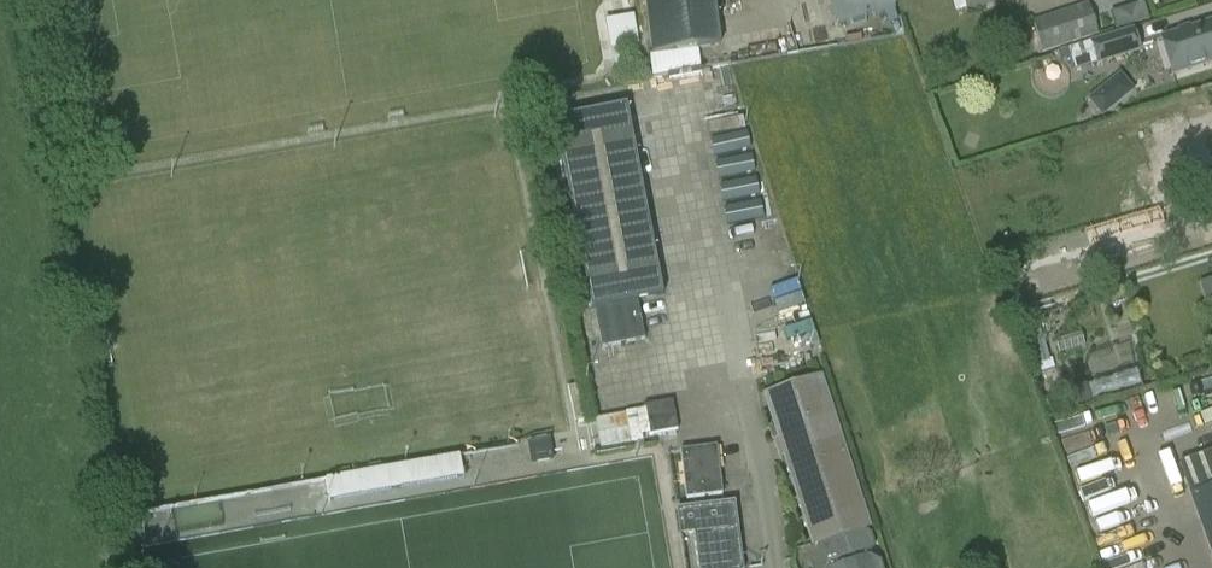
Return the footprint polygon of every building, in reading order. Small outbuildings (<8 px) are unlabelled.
[(651,56),(721,46),(716,0),(644,0),(651,56)] [(835,27),(883,13),(886,25),(897,22),(891,0),(827,0),(835,27)] [(956,13),(966,10),(966,11),(1007,0),(952,0),(956,13)] [(1100,35),(1089,2),(1069,9),(1031,22),(1042,55),(1100,35)] [(1211,64),(1211,25),(1211,23),(1161,40),(1173,76),(1211,64)] [(1133,29),(1089,43),(1097,66),(1141,51),(1133,29)] [(1120,76),(1091,100),(1103,115),(1132,92),(1120,76)] [(663,296),(626,105),(555,119),(591,310),(596,309),(638,301),(663,296)] [(1052,309),(1049,300),(1008,313),(1026,369),(1049,362),(1034,314),(1052,309)] [(638,301),(596,309),(603,347),(645,340),(638,301)] [(814,546),(817,544),(866,530),(870,529),(821,378),(765,396),(779,441),(775,442),(780,458),(784,456),(814,546)] [(1148,394),(1128,398),(1136,436),(1156,432),(1148,394)] [(644,407),(649,435),(678,430),(673,401),(644,407)] [(599,447),(630,442),(625,415),(595,420),(599,447)] [(681,452),(687,500),(722,496),(716,447),(681,452)] [(328,498),(464,474),(460,452),(324,477),(328,498)] [(1211,552),(1211,452),(1180,464),(1211,552)] [(677,509),(678,516),(680,534),(685,533),(694,532),(695,537),(699,567),(743,567),(737,527),(737,525),(736,514),(734,502),(677,509)] [(818,548),(811,562),(813,567),(883,567),(882,565),(869,558),(875,545),(872,535),(867,533),(866,530),(817,544),(818,548)]
